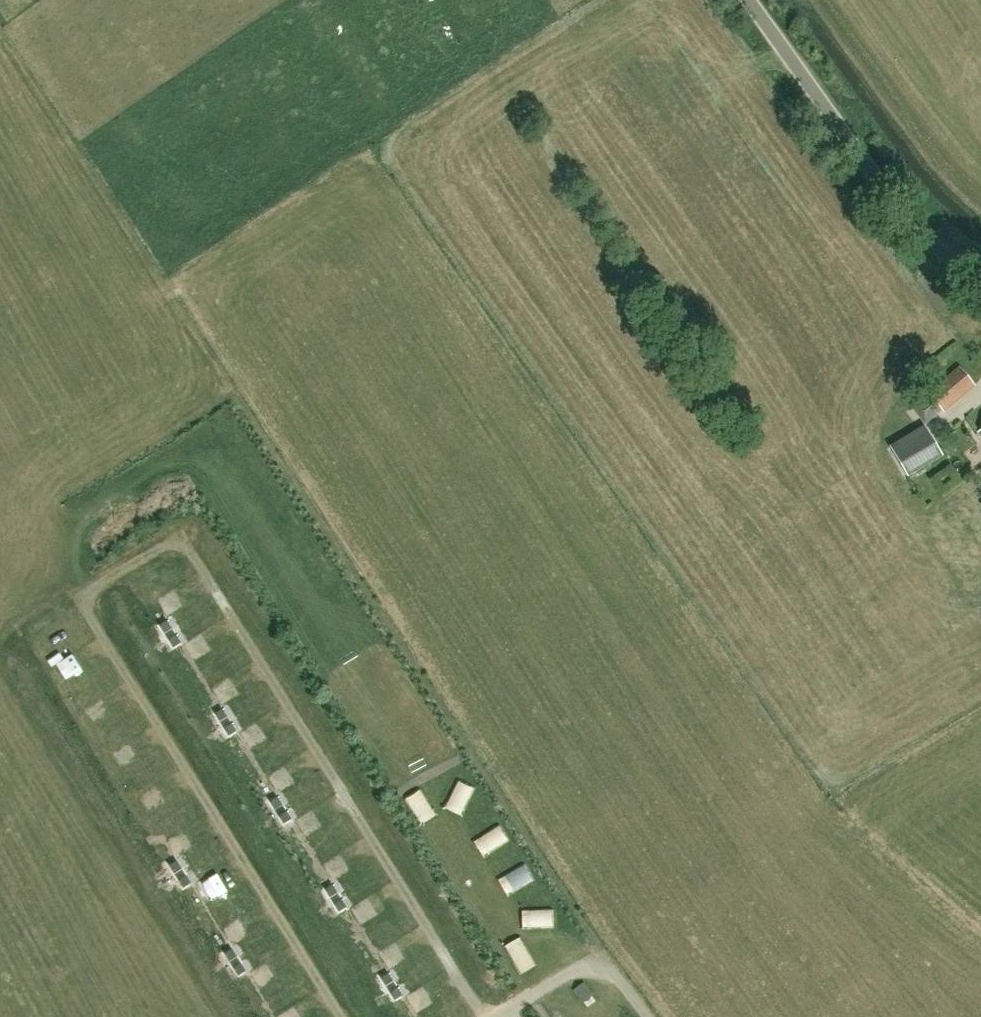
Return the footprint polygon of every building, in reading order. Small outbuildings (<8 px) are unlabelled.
[(944,412),(975,385),(959,366),(927,392),(944,412)] [(915,432),(890,446),(908,478),(944,456),(925,426),(916,432),(915,432)]
